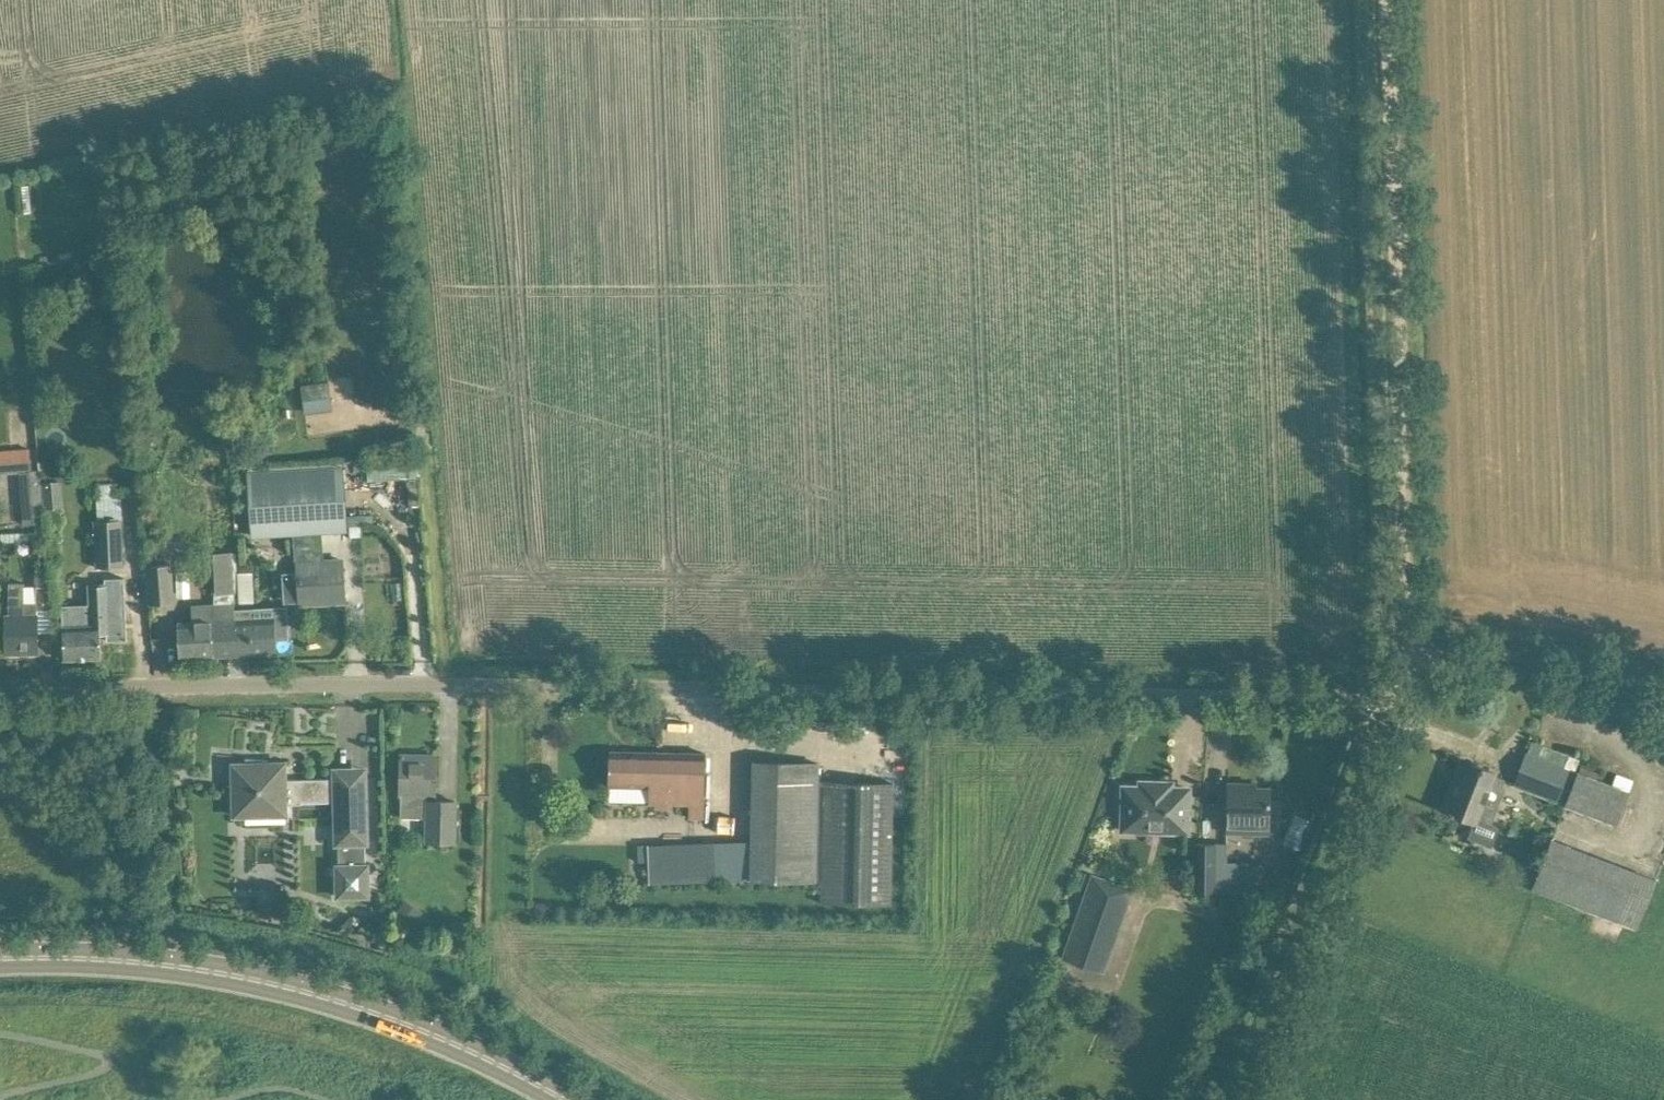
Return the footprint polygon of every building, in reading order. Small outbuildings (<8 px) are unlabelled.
[(302,382),(303,411),(332,409),(330,381),(302,382)] [(35,523),(44,522),(40,474),(40,469),(32,470),(30,448),(0,450),(0,474),(19,472),(23,524),(35,523)] [(253,536),(347,530),(344,471),(249,478),(253,536)] [(98,520),(95,520),(97,567),(123,566),(121,519),(121,498),(119,498),(118,483),(100,484),(101,499),(97,499),(98,520)] [(236,552),(233,552),(233,551),(213,553),(216,593),(235,592),(235,591),(237,591),(237,553),(237,552),(236,552)] [(344,560),(296,563),(299,603),(347,600),(344,560)] [(36,587),(49,587),(47,561),(37,561),(36,586),(36,587)] [(171,564),(146,566),(149,604),(174,602),(171,564)] [(237,570),(238,603),(255,602),(254,570),(237,570)] [(38,652),(37,630),(37,610),(51,609),(49,587),(36,587),(36,586),(25,586),(25,582),(9,582),(9,615),(6,615),(7,652),(38,652)] [(63,626),(64,637),(65,659),(102,657),(101,634),(113,633),(111,584),(90,585),(91,607),(65,608),(66,626),(63,626)] [(236,619),(235,609),(235,604),(235,602),(192,604),(193,622),(179,623),(178,623),(180,659),(181,659),(181,658),(216,656),(213,621),(236,619)] [(287,617),(254,619),(253,608),(235,609),(236,619),(213,621),(216,656),(278,652),(277,636),(289,635),(287,617)] [(705,818),(706,775),(706,753),(610,751),(609,786),(650,787),(649,803),(655,803),(655,807),(672,808),(672,803),(690,804),(690,817),(705,818)] [(1629,791),(1575,770),(1527,752),(1514,785),(1535,793),(1617,824),(1621,812),(1629,791)] [(427,818),(426,841),(456,842),(457,801),(434,801),(434,796),(435,796),(436,755),(401,754),(400,796),(401,796),(401,817),(427,818)] [(268,763),(269,760),(246,757),(244,776),(234,776),(234,798),(235,816),(289,814),(288,804),(301,803),(301,802),(336,801),(337,841),(339,841),(339,863),(338,863),(338,894),(369,893),(368,863),(366,863),(366,841),(368,841),(366,799),(366,777),(283,779),(283,772),(285,772),(285,763),(268,763)] [(1489,827),(1504,789),(1502,788),(1505,779),(1494,775),(1495,773),(1461,760),(1461,761),(1467,763),(1455,795),(1449,792),(1443,808),(1449,811),(1448,813),(1453,815),(1454,813),(1476,821),(1489,827)] [(819,781),(819,763),(754,762),(753,783),(752,842),(751,879),(821,881),(821,892),(820,902),(890,904),(893,805),(893,783),(819,781)] [(1153,782),(1144,782),(1141,782),(1141,784),(1141,787),(1124,787),(1124,794),(1121,794),(1121,811),(1123,811),(1123,823),(1123,830),(1160,831),(1188,832),(1189,788),(1172,788),(1172,783),(1153,782)] [(1227,830),(1269,831),(1270,788),(1246,788),(1246,784),(1229,784),(1227,830)] [(1659,874),(1551,836),(1532,888),(1640,927),(1659,874)] [(1214,892),(1215,843),(1194,842),(1194,865),(1194,871),(1194,892),(1214,892)] [(650,881),(723,880),(722,843),(649,845),(650,881)] [(1104,972),(1134,889),(1093,875),(1063,957),(1104,972)] [(410,931),(423,911),(405,899),(392,919),(410,931)]
